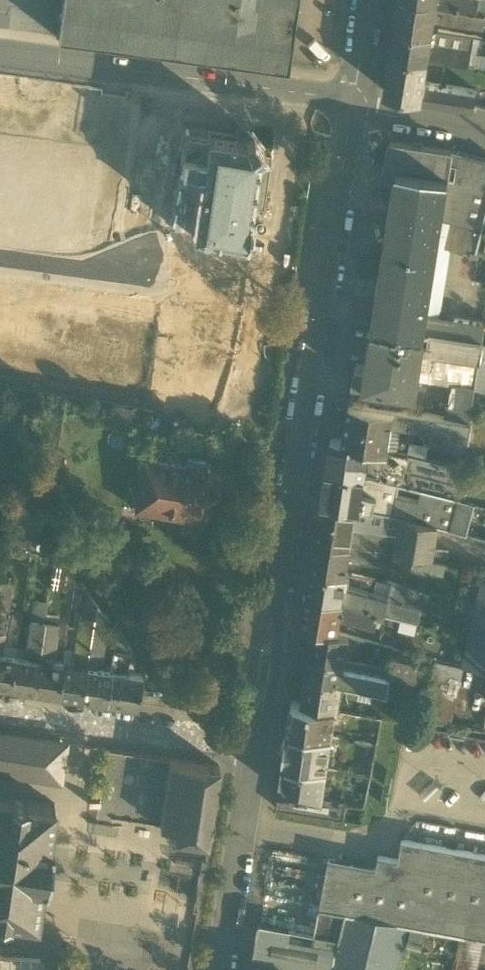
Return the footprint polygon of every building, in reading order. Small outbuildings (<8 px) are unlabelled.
[(296,0),(61,0),(56,34),(286,66),(296,0)] [(435,14),(437,0),(400,0),(397,19),(433,25),(433,24),(435,14)] [(442,0),(437,0),(435,14),(484,22),(484,17),(484,7),(442,0)] [(437,29),(433,25),(397,19),(396,24),(432,30),(437,29)] [(392,50),(428,56),(429,56),(431,42),(432,30),(396,24),(392,49),(392,50)] [(432,30),(431,42),(471,49),(474,34),(437,29),(432,30)] [(471,49),(471,50),(476,51),(481,36),(474,34),(471,49)] [(429,56),(469,63),(471,50),(471,49),(431,42),(429,56)] [(385,90),(422,96),(426,72),(428,56),(392,50),(392,51),(391,51),(390,61),(387,78),(385,88),(386,88),(385,90)] [(476,51),(471,50),(469,63),(484,65),(484,52),(476,51)] [(427,72),(426,72),(422,96),(474,105),(477,88),(426,80),(427,72)] [(245,236),(248,209),(257,154),(264,148),(252,131),(245,137),(185,127),(171,225),(245,236)] [(398,168),(398,166),(448,174),(448,176),(484,185),(484,157),(451,149),(390,140),(386,166),(398,168)] [(272,156),(257,154),(248,209),(263,211),(272,156)] [(383,262),(376,308),(426,315),(438,241),(442,217),(448,176),(448,174),(398,166),(398,168),(386,244),(386,243),(383,262)] [(0,175),(0,224),(78,235),(85,186),(0,175)] [(448,176),(442,217),(481,227),(484,213),(484,185),(448,176)] [(481,227),(442,217),(438,241),(452,245),(475,251),(481,227)] [(452,245),(438,241),(426,315),(441,317),(452,245)] [(0,286),(0,329),(13,331),(17,301),(18,289),(0,286)] [(65,295),(42,292),(40,304),(36,334),(59,337),(65,295)] [(88,299),(65,295),(59,337),(82,340),(88,299)] [(111,302),(88,299),(82,340),(105,343),(111,302)] [(192,300),(189,323),(230,328),(233,305),(192,300)] [(134,305),(111,302),(105,343),(128,346),(132,317),(134,305)] [(40,304),(29,303),(24,338),(35,340),(36,334),(40,304)] [(424,331),(426,315),(376,308),(374,323),(424,331)] [(441,317),(426,315),(424,331),(452,335),(454,319),(441,317)] [(452,335),(483,340),(484,323),(454,319),(452,335)] [(189,323),(186,346),(227,351),(230,328),(189,323)] [(367,382),(415,390),(417,376),(421,349),(422,342),(424,331),(374,323),(367,365),(356,363),(353,381),(367,383),(367,382)] [(430,350),(479,357),(480,357),(483,340),(452,335),(424,331),(422,342),(428,343),(428,346),(430,350)] [(483,340),(480,357),(479,357),(475,385),(475,386),(484,388),(484,341),(483,340)] [(421,349),(417,376),(450,381),(475,385),(479,357),(430,350),(428,346),(428,343),(422,342),(421,349)] [(186,346),(183,369),(224,374),(227,351),(186,346)] [(445,416),(470,420),(473,405),(475,386),(475,385),(450,381),(445,416)] [(388,450),(392,422),(394,409),(349,402),(343,441),(370,445),(388,450)] [(445,416),(394,409),(392,422),(401,424),(432,428),(430,440),(466,445),(470,420),(445,416)] [(392,422),(388,450),(397,452),(401,424),(392,422)] [(331,439),(326,470),(365,476),(370,445),(343,441),(331,439)] [(409,441),(407,454),(427,458),(429,444),(409,441)] [(459,499),(460,499),(462,482),(468,484),(471,470),(463,468),(463,467),(427,458),(407,454),(397,452),(388,450),(370,445),(365,476),(459,499)] [(143,539),(157,543),(162,540),(163,536),(165,536),(166,529),(180,531),(186,527),(189,523),(200,525),(203,511),(211,513),(214,494),(206,492),(208,476),(203,475),(205,459),(173,453),(172,460),(160,459),(149,452),(145,453),(141,455),(137,460),(137,467),(140,471),(137,488),(126,486),(121,519),(132,521),(131,531),(139,532),(143,539)] [(326,470),(321,501),(357,507),(360,507),(365,476),(326,470)] [(438,525),(452,529),(459,499),(365,476),(360,507),(401,517),(438,526),(438,525)] [(475,503),(460,499),(459,499),(452,529),(467,533),(475,503)] [(321,501),(319,516),(354,522),(357,507),(321,501)] [(352,534),(398,541),(400,527),(401,517),(360,507),(357,507),(354,522),(352,534)] [(352,534),(354,522),(319,516),(315,540),(350,546),(352,534)] [(400,527),(436,537),(438,526),(401,517),(400,527)] [(436,537),(400,527),(398,541),(434,549),(436,537)] [(7,544),(28,549),(29,537),(10,533),(7,544)] [(350,546),(395,554),(398,541),(352,534),(350,546)] [(347,571),(348,559),(350,546),(315,540),(311,565),(347,571)] [(434,549),(398,541),(395,554),(397,554),(412,556),(432,559),(434,549)] [(395,554),(350,546),(348,559),(395,566),(397,554),(395,554)] [(432,559),(412,556),(410,569),(444,574),(445,561),(432,559)] [(311,565),(310,570),(346,576),(347,571),(311,565)] [(49,589),(60,590),(63,570),(52,569),(49,589)] [(307,594),(342,602),(344,588),(344,586),(346,576),(310,570),(307,593),(307,594)] [(484,669),(484,578),(481,577),(462,663),(484,669)] [(7,610),(13,583),(0,581),(0,609),(7,610)] [(379,581),(375,595),(389,599),(386,613),(387,613),(418,620),(420,605),(402,601),(405,591),(401,590),(403,585),(379,581)] [(344,586),(344,588),(374,597),(375,595),(344,586)] [(389,599),(375,595),(374,597),(344,588),(342,602),(386,613),(389,599)] [(80,625),(94,627),(97,605),(85,590),(80,625)] [(307,594),(303,619),(338,625),(340,614),(342,602),(307,594)] [(476,597),(458,594),(455,608),(473,611),(476,597)] [(30,618),(44,620),(46,608),(47,599),(33,597),(30,618)] [(386,613),(342,602),(340,614),(384,626),(387,613),(386,613)] [(110,620),(97,605),(94,627),(108,629),(110,620)] [(44,620),(58,622),(60,610),(46,608),(44,620)] [(7,619),(9,611),(7,610),(0,609),(0,618),(7,619)] [(29,656),(14,654),(10,685),(34,689),(44,620),(30,618),(25,650),(29,651),(29,656)] [(302,625),(314,627),(337,632),(338,625),(303,619),(302,624),(302,625)] [(58,622),(44,620),(34,689),(57,692),(62,661),(48,659),(48,654),(53,654),(58,622)] [(78,664),(62,661),(57,692),(82,696),(94,627),(80,625),(75,658),(79,658),(78,664)] [(108,629),(94,627),(82,696),(105,700),(112,669),(96,666),(97,661),(102,662),(108,629)] [(314,627),(309,655),(344,661),(348,635),(337,632),(314,627)] [(16,645),(2,642),(0,652),(14,654),(16,645)] [(116,650),(112,669),(105,700),(137,704),(141,673),(124,671),(128,653),(116,650)] [(10,685),(14,654),(0,652),(0,684),(10,685)] [(390,674),(415,679),(419,658),(393,653),(390,674)] [(309,655),(306,675),(341,681),(343,668),(344,661),(309,655)] [(431,682),(458,688),(464,665),(436,658),(431,682)] [(389,678),(343,668),(341,681),(341,682),(350,684),(370,688),(387,692),(387,690),(389,678)] [(306,675),(302,703),(336,708),(341,682),(341,681),(306,675)] [(423,715),(451,721),(458,688),(431,682),(423,715)] [(348,696),(367,700),(370,688),(350,684),(348,696)] [(291,701),(287,730),(331,737),(336,708),(302,703),(291,701)] [(287,730),(282,761),(327,769),(331,737),(287,730)] [(0,732),(0,769),(59,778),(65,742),(0,732)] [(174,837),(207,842),(219,766),(169,758),(159,823),(176,826),(174,837)] [(323,798),(327,769),(282,761),(278,791),(279,791),(322,799),(323,798)] [(276,810),(344,821),(347,802),(323,798),(322,799),(279,791),(276,810)] [(36,917),(42,878),(46,879),(52,842),(47,841),(53,802),(0,794),(0,911),(36,917)] [(87,818),(87,844),(113,844),(113,819),(87,818)] [(401,839),(398,860),(378,856),(376,868),(328,859),(319,906),(346,911),(346,913),(409,925),(461,934),(484,939),(484,855),(401,839)] [(195,889),(200,857),(175,853),(173,870),(162,868),(160,883),(195,889)] [(346,911),(319,906),(314,934),(321,935),(319,945),(338,948),(346,913),(346,911)] [(258,924),(252,962),(285,967),(303,969),(398,969),(409,925),(346,913),(338,948),(319,945),(289,939),(291,930),(258,924)] [(410,925),(406,943),(421,947),(426,929),(410,925)] [(483,940),(463,936),(455,969),(476,969),(483,940)] [(0,952),(0,969),(41,969),(42,955),(0,952)]
